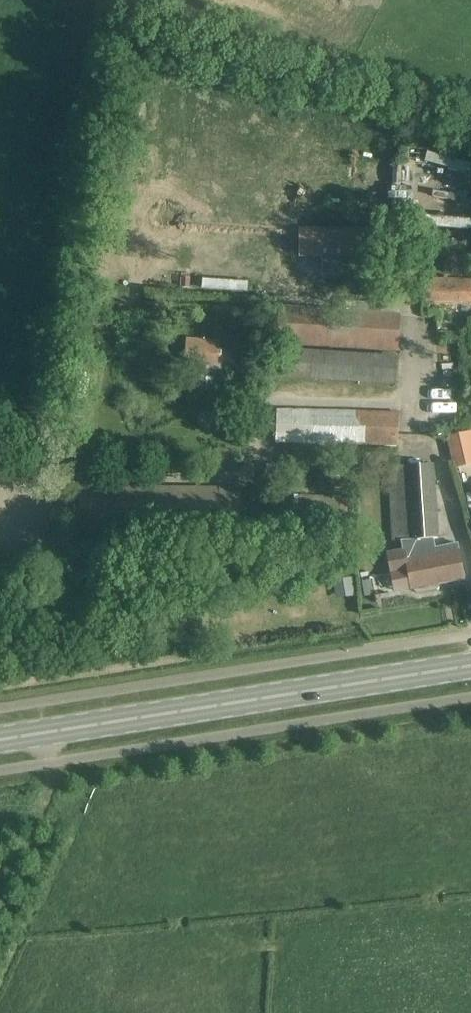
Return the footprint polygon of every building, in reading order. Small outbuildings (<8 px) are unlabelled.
[(431,216),(431,227),(470,227),(470,217),(431,216)] [(360,253),(360,229),(318,229),(317,257),(347,258),(347,253),(360,253)] [(444,250),(445,236),(430,235),(429,249),(444,250)] [(470,303),(470,279),(424,278),(423,302),(470,303)] [(276,344),(398,352),(400,314),(279,306),(276,344)] [(219,340),(186,338),(185,362),(218,365),(219,340)] [(347,446),(347,442),(397,443),(398,413),(277,409),(277,444),(347,446)] [(446,435),(454,470),(470,466),(470,429),(446,435)] [(401,542),(403,550),(387,554),(390,573),(408,570),(411,589),(414,588),(415,591),(418,593),(436,590),(438,587),(438,584),(463,579),(457,544),(435,548),(434,539),(438,539),(433,465),(387,467),(391,542),(401,542)] [(264,495),(264,528),(348,528),(348,496),(264,495)]
